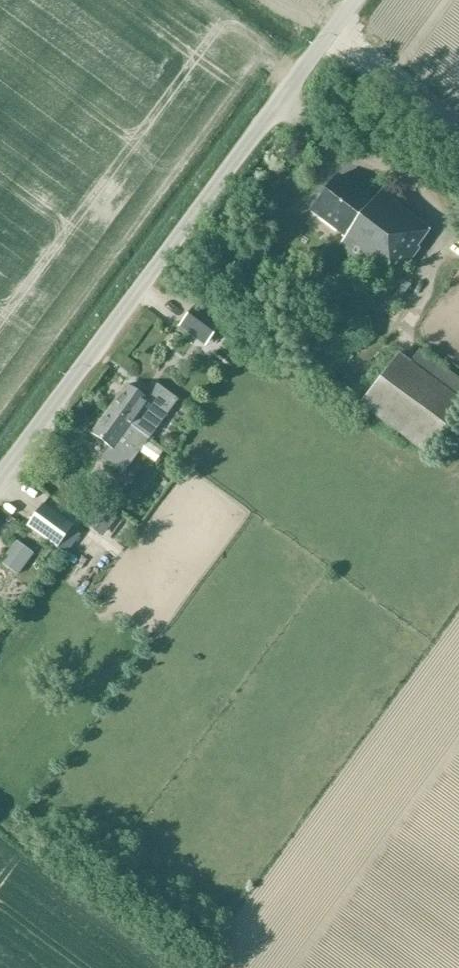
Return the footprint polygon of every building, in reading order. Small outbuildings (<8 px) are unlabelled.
[(338,176),(310,214),(344,239),(337,249),(390,289),(421,250),(418,248),(431,230),(381,192),(372,199),(338,176)] [(178,328),(204,347),(222,323),(196,304),(178,328)] [(395,358),(360,405),(425,455),(458,410),(458,381),(438,366),(431,378),(398,354),(395,358)] [(150,385),(142,395),(126,384),(108,410),(149,440),(178,400),(158,385),(150,385)] [(123,475),(149,440),(108,410),(90,435),(111,448),(102,460),(123,475)] [(57,549),(74,526),(43,504),(26,527),(57,549)] [(116,511),(111,508),(110,507),(93,530),(102,537),(116,519),(112,516),(116,511)] [(16,541),(9,551),(26,563),(33,553),(16,541)]
